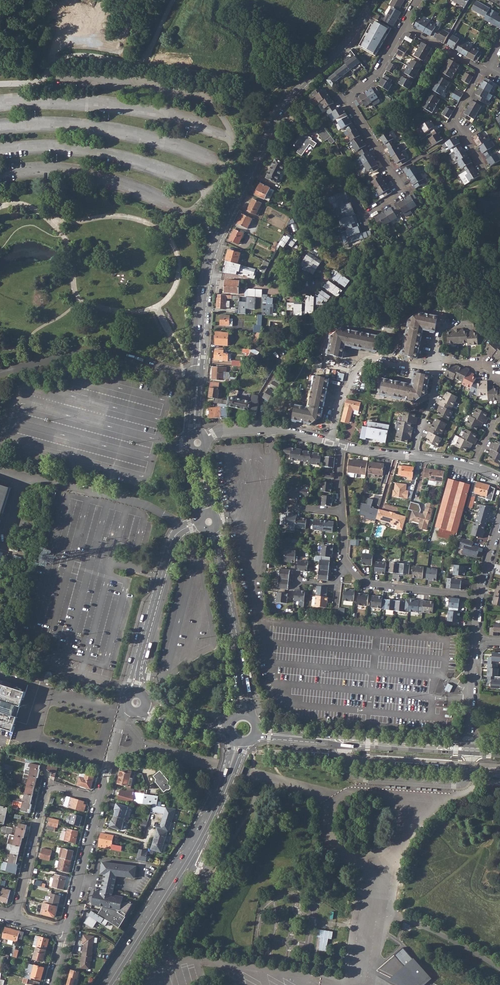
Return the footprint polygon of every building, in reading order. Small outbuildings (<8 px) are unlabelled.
[(398,11),(404,0),(392,0),(389,5),(392,7),(398,11)] [(472,9),(485,17),(490,8),(477,1),(472,9)] [(383,21),(393,26),(401,12),(398,11),(392,7),(383,21)] [(498,15),(496,14),(498,12),(490,8),(485,17),(484,18),(499,27),(499,16),(498,15)] [(417,29),(424,33),(429,24),(422,20),(422,21),(418,19),(415,26),(418,28),(417,29)] [(388,29),(375,22),(360,47),(374,54),(388,29)] [(431,36),(434,38),(438,30),(435,29),(436,27),(429,24),(424,33),(431,36)] [(437,40),(444,44),(449,34),(443,30),(442,32),(438,30),(434,38),(438,39),(437,40)] [(454,49),(457,51),(461,44),(458,42),(460,40),(453,36),(447,46),(454,50),(454,49)] [(434,46),(430,44),(429,46),(426,45),(422,43),(419,49),(429,55),(434,46)] [(460,53),(467,57),(472,48),(465,44),(465,45),(461,44),(457,51),(461,53),(460,53)] [(366,70),(367,71),(369,68),(367,66),(370,64),(355,45),(350,50),(354,55),(360,63),(366,70)] [(474,60),(478,62),(482,55),(478,53),(479,52),(472,48),(467,57),(474,61),(474,60)] [(415,56),(419,57),(422,59),(421,61),(424,63),(425,61),(426,61),(429,55),(419,49),(415,56)] [(351,71),(360,63),(354,55),(345,63),(346,64),(350,70),(351,71)] [(459,65),(456,63),(453,61),(454,59),(451,57),(446,67),(455,72),(459,65)] [(424,63),(421,61),(420,63),(416,61),(413,59),(409,66),(419,72),(424,63)] [(336,81),(350,70),(346,64),(327,79),(333,86),(336,84),(336,81)] [(405,73),(409,75),(412,77),(411,79),(414,81),(415,79),(416,79),(419,72),(409,66),(405,73)] [(387,70),(394,75),(396,71),(389,67),(387,70)] [(441,75),(444,76),(445,75),(448,76),(452,78),(455,72),(446,67),(441,75)] [(450,82),(446,80),(443,79),(444,76),(441,75),(436,83),(446,89),(450,82)] [(379,86),(390,91),(393,85),(391,84),(393,80),(386,76),(384,80),(383,79),(379,86)] [(414,81),(411,79),(410,81),(407,79),(403,77),(399,84),(410,89),(414,81)] [(480,88),(490,94),(495,85),(496,84),(493,82),(486,78),(484,82),(483,81),(480,88)] [(431,93),(434,94),(435,92),(439,94),(442,96),(446,89),(436,83),(432,90),(433,90),(431,93)] [(366,92),(372,102),(372,103),(375,106),(380,102),(381,101),(378,96),(381,94),(376,87),(373,89),(373,88),(366,92)] [(482,102),(489,107),(492,103),(490,102),(494,96),(490,94),(480,88),(476,94),(477,95),(475,98),(482,102)] [(316,98),(320,105),(321,104),(330,98),(326,92),(325,92),(323,89),(313,95),(311,97),(313,100),(316,98)] [(365,104),(366,107),(372,103),(372,102),(366,92),(360,96),(360,97),(357,99),(362,106),(365,104)] [(440,100),(436,98),(433,96),(434,94),(431,93),(430,94),(426,101),(436,107),(440,100)] [(451,97),(459,102),(461,98),(454,94),(453,93),(451,97)] [(326,110),(328,113),(335,108),(333,105),(334,105),(330,98),(321,104),(325,110),(326,110)] [(480,106),(482,102),(475,98),(473,102),(472,101),(468,108),(479,114),(482,107),(480,106)] [(422,109),(424,111),(426,109),(429,111),(433,113),(436,107),(426,101),(422,109)] [(332,114),(336,121),(347,115),(342,108),(337,111),(335,108),(328,113),(330,116),(332,114)] [(463,118),(470,122),(472,119),(475,121),(479,114),(468,108),(463,118)] [(346,129),(348,132),(355,128),(349,118),(339,124),(343,131),(346,129)] [(431,130),(433,133),(440,129),(438,125),(436,126),(432,120),(422,126),(426,133),(431,130)] [(336,142),(324,128),(317,133),(325,143),(328,140),(332,145),(336,142)] [(348,136),(352,143),(360,138),(361,137),(355,128),(348,132),(350,135),(348,136)] [(430,139),(434,146),(444,139),(440,133),(442,132),(440,129),(433,133),(435,136),(430,139)] [(296,137),(290,144),(299,150),(297,153),(302,156),(310,145),(314,148),(317,144),(311,140),(312,139),(309,137),(305,137),(305,138),(297,132),(295,136),(296,137)] [(386,145),(388,148),(395,144),(393,141),(394,140),(390,133),(381,139),(385,146),(386,145)] [(475,141),(479,148),(489,141),(485,135),(483,136),(481,133),(474,137),(476,141),(475,141)] [(461,144),(457,137),(446,144),(443,146),(445,149),(448,147),(450,150),(453,148),(455,152),(462,148),(460,144),(461,144)] [(353,147),(357,153),(359,152),(361,155),(368,151),(366,148),(367,147),(363,141),(362,141),(360,138),(352,143),(351,143),(353,147)] [(485,154),(486,157),(494,152),(492,149),(494,148),(489,141),(479,148),(484,154),(485,154)] [(389,152),(393,158),(402,152),(406,150),(402,143),(397,147),(395,144),(388,148),(390,151),(389,152)] [(456,156),(460,162),(469,156),(465,150),(464,151),(462,148),(455,152),(457,155),(456,156)] [(361,160),(365,166),(375,160),(371,154),(370,154),(368,151),(361,155),(363,158),(361,160)] [(399,164),(401,167),(407,163),(405,160),(407,159),(402,152),(393,158),(398,165),(399,164)] [(492,167),(499,162),(499,158),(498,154),(496,155),(494,152),(486,157),(489,160),(487,161),(492,167)] [(465,168),(467,171),(474,167),(472,164),(473,163),(469,156),(460,162),(459,163),(463,169),(465,168)] [(277,182),(280,184),(289,165),(275,159),(266,179),(276,184),(277,182)] [(372,171),(374,174),(381,170),(378,167),(379,166),(375,160),(365,166),(369,173),(372,171)] [(411,180),(420,173),(416,167),(413,169),(411,165),(404,170),(411,180)] [(467,176),(471,182),(481,176),(477,169),(476,170),(474,167),(467,171),(469,175),(467,176)] [(411,180),(417,189),(429,182),(427,179),(426,180),(420,173),(411,180)] [(374,183),(378,190),(388,183),(382,174),(375,178),(377,182),(374,183)] [(385,195),(387,198),(394,193),(388,183),(378,190),(382,196),(385,195)] [(255,195),(265,199),(270,189),(260,184),(255,195)] [(274,191),(270,189),(265,199),(269,201),(274,191)] [(362,233),(347,191),(335,195),(340,206),(335,208),(343,228),(341,228),(342,233),(347,231),(351,242),(360,239),(360,240),(369,237),(367,231),(362,233)] [(411,210),(412,210),(418,206),(416,203),(419,201),(415,194),(405,200),(411,210)] [(247,211),(257,216),(263,204),(252,199),(247,211)] [(395,206),(400,213),(402,216),(405,214),(407,217),(413,213),(412,210),(411,210),(405,200),(395,206)] [(386,212),(392,222),(402,216),(400,213),(395,206),(386,212)] [(384,224),(386,227),(392,223),(392,222),(386,212),(376,218),(380,226),(384,224)] [(237,224),(248,229),(251,222),(249,222),(250,218),(241,214),(237,224)] [(229,240),(238,245),(243,234),(234,229),(229,240)] [(297,240),(288,234),(286,237),(282,235),(278,244),(282,246),(283,245),(285,246),(286,243),(292,247),(297,240)] [(225,261),(240,265),(243,254),(229,250),(225,261)] [(309,252),(300,265),(303,268),(302,269),(305,271),(306,271),(309,273),(309,272),(313,274),(322,261),(309,252)] [(240,265),(225,261),(222,273),(239,275),(243,276),(243,275),(248,276),(247,277),(254,279),(256,272),(255,272),(256,269),(240,265)] [(260,270),(265,271),(266,269),(269,263),(264,261),(260,270)] [(336,271),(331,278),(345,287),(350,281),(336,271)] [(224,293),(238,294),(239,281),(225,280),(224,293)] [(328,282),(327,282),(327,283),(327,284),(324,288),(330,292),(327,295),(322,291),(320,292),(320,293),(318,296),(319,297),(318,298),(317,298),(317,305),(321,305),(323,305),(325,301),(327,302),(330,297),(332,299),(335,295),(338,297),(342,291),(329,281),(328,282)] [(226,298),(231,299),(231,296),(218,295),(218,299),(217,298),(216,308),(225,308),(226,298)] [(263,295),(263,298),(262,315),(269,315),(272,316),(273,313),(273,300),(272,298),(267,298),(267,295),(263,295)] [(238,313),(246,314),(247,308),(255,309),(256,297),(247,296),(247,302),(239,301),(238,313)] [(306,313),(313,314),(314,309),(314,305),(314,298),(314,297),(313,297),(312,296),(311,297),(306,297),(306,303),(302,303),(303,302),(295,301),(294,303),(294,317),(302,317),(302,311),(306,311),(306,313)] [(402,354),(417,357),(423,329),(435,331),(438,316),(420,312),(409,320),(402,354)] [(260,333),(261,333),(262,315),(258,315),(257,328),(253,328),(253,332),(256,333),(260,333)] [(220,325),(232,326),(233,319),(229,319),(229,316),(221,316),(220,325)] [(327,353),(343,357),(345,347),(345,345),(377,351),(380,336),(342,328),(331,336),(327,353)] [(447,343),(458,343),(457,329),(453,329),(453,331),(447,332),(447,343)] [(458,343),(467,342),(466,330),(461,331),(461,329),(457,329),(458,343)] [(471,330),(466,330),(467,342),(467,344),(477,344),(476,332),(471,332),(471,330)] [(215,345),(227,346),(228,333),(216,333),(215,345)] [(493,355),(499,346),(493,339),(485,348),(490,352),(488,354),(491,356),(493,355)] [(259,353),(261,347),(255,345),(252,351),(259,353)] [(228,361),(228,360),(228,354),(223,353),(223,350),(215,350),(214,360),(228,361)] [(261,364),(272,370),(275,366),(263,360),(261,364)] [(453,379),(454,377),(459,366),(456,365),(455,367),(449,364),(444,374),(453,379)] [(454,377),(463,381),(468,371),(469,369),(465,367),(464,369),(459,366),(454,377)] [(212,379),(224,380),(226,378),(226,368),(212,367),(212,379)] [(472,373),(468,371),(463,381),(462,383),(470,388),(476,378),(470,375),(472,373)] [(380,394),(415,401),(426,393),(429,375),(414,372),(412,384),(383,379),(380,394)] [(278,373),(270,387),(275,390),(284,377),(278,373)] [(292,420),(311,424),(321,417),(329,379),(314,376),(308,407),(295,405),(292,420)] [(478,395),(488,395),(487,386),(487,381),(483,381),(483,383),(477,383),(478,395)] [(221,403),(227,404),(228,401),(222,400),(222,399),(218,398),(219,389),(219,387),(211,386),(211,388),(210,388),(208,397),(213,398),(212,402),(219,403),(221,403)] [(488,400),(498,400),(497,388),(492,388),(492,386),(487,386),(488,395),(488,400)] [(263,403),(266,405),(274,392),(269,388),(266,393),(263,397),(263,398),(265,399),(263,401),(263,403)] [(438,404),(440,405),(451,410),(457,396),(453,394),(447,391),(442,401),(440,400),(438,404)] [(227,406),(256,413),(259,403),(258,403),(258,395),(252,394),(250,401),(229,396),(228,401),(227,404),(227,405),(227,406)] [(346,399),(342,417),(350,420),(352,411),(354,409),(354,410),(358,411),(361,402),(346,399)] [(209,414),(209,419),(228,417),(227,406),(227,405),(227,404),(221,403),(219,403),(219,407),(209,408),(209,410),(209,414)] [(453,411),(451,410),(440,405),(438,408),(441,409),(438,414),(448,420),(453,411)] [(477,408),(472,417),(483,422),(485,423),(487,419),(485,418),(487,413),(477,408)] [(404,412),(402,421),(411,423),(416,424),(417,420),(414,420),(415,414),(404,412)] [(481,426),(483,422),(472,417),(470,416),(466,425),(476,430),(479,425),(481,426)] [(427,431),(429,432),(439,437),(446,423),(436,418),(431,428),(429,427),(427,431)] [(399,421),(398,430),(412,433),(412,429),(410,429),(411,423),(402,421),(399,421)] [(362,427),(362,430),(362,432),(361,434),(360,439),(366,440),(374,441),(375,439),(376,440),(387,441),(390,425),(369,422),(368,427),(362,427)] [(466,429),(461,438),(472,443),(474,444),(476,441),(474,440),(477,434),(466,429)] [(411,437),(412,433),(398,430),(396,440),(407,443),(409,437),(411,437)] [(442,438),(439,437),(429,432),(427,435),(430,436),(427,442),(437,447),(442,438)] [(470,447),(472,443),(461,438),(460,437),(455,446),(466,451),(468,446),(470,447)] [(491,449),(499,454),(499,442),(496,440),(493,446),(491,444),(489,448),(491,449)] [(291,459),(301,460),(302,449),(303,448),(293,447),(293,446),(289,446),(288,453),(292,453),(291,459)] [(301,460),(311,461),(312,451),(302,449),(301,460)] [(491,449),(490,453),(492,454),(489,459),(499,465),(499,463),(499,454),(491,449)] [(311,462),(321,464),(322,453),(312,451),(311,461),(311,462)] [(325,466),(335,467),(336,457),(330,456),(330,455),(326,454),(325,466)] [(347,472),(366,474),(367,462),(349,459),(347,472)] [(375,476),(379,477),(379,475),(386,476),(387,464),(370,462),(369,473),(375,474),(375,476)] [(407,479),(412,480),(412,477),(413,477),(414,467),(399,466),(398,475),(408,477),(407,479)] [(444,471),(431,469),(430,477),(429,480),(428,484),(434,485),(436,484),(436,481),(442,482),(444,471)] [(436,527),(457,531),(470,485),(462,483),(449,479),(436,527)] [(14,486),(0,481),(0,532),(14,486)] [(321,491),(332,492),(333,482),(322,481),(321,491)] [(468,501),(473,502),(476,493),(486,496),(486,499),(492,500),(495,488),(489,486),(490,485),(474,481),(468,501)] [(301,488),(300,496),(310,497),(311,486),(301,485),(301,488)] [(296,499),(299,499),(300,496),(301,488),(291,487),(289,498),(296,499)] [(322,505),(332,506),(333,496),(323,495),(322,505)] [(481,505),(476,522),(485,525),(486,526),(488,521),(491,512),(490,512),(491,508),(481,505)] [(426,506),(424,512),(432,515),(433,509),(426,506)] [(396,528),(403,530),(406,517),(395,514),(393,513),(393,514),(391,514),(392,513),(390,512),(382,510),(379,519),(390,523),(390,524),(397,526),(396,528)] [(425,536),(428,526),(432,515),(424,512),(423,517),(422,517),(422,520),(411,516),(408,526),(417,529),(416,534),(425,536)] [(286,524),(296,525),(297,517),(298,514),(294,513),(288,513),(288,514),(283,513),(282,521),(287,521),(286,524)] [(302,517),(297,517),(296,525),(296,529),(306,530),(307,518),(302,517)] [(313,529),(323,530),(324,520),(314,519),(313,529)] [(323,530),(333,531),(334,521),(324,520),(323,530)] [(483,533),(485,525),(476,522),(474,522),(471,535),(482,538),(484,533),(483,533)] [(473,541),(462,538),(459,548),(464,549),(462,553),(477,557),(480,547),(472,545),(473,541)] [(331,556),(332,556),(333,546),(321,545),(320,555),(331,556)] [(292,562),(295,562),(296,551),(286,549),(284,561),(292,562)] [(361,564),(372,565),(373,554),(368,553),(362,553),(361,564)] [(319,569),(330,570),(331,566),(330,566),(331,556),(320,555),(315,554),(315,559),(320,560),(319,569)] [(301,570),(308,571),(308,568),(309,561),(299,559),(298,563),(297,570),(301,570)] [(374,573),(385,574),(386,562),(376,561),(374,573)] [(395,574),(399,574),(400,563),(390,562),(388,572),(395,572),(395,574)] [(399,574),(402,574),(402,573),(409,574),(410,564),(400,563),(399,574)] [(412,577),(422,578),(424,566),(413,565),(412,577)] [(453,575),(465,576),(466,566),(454,565),(453,575)] [(426,579),(436,580),(437,568),(427,567),(426,579)] [(279,578),(291,579),(291,575),(290,575),(290,573),(291,569),(288,569),(280,568),(279,578)] [(318,579),(328,580),(329,575),(329,574),(330,574),(330,570),(319,569),(318,579)] [(286,588),(288,589),(289,585),(289,582),(291,583),(291,579),(279,578),(278,588),(286,588)] [(451,588),(461,589),(462,583),(463,583),(464,579),(452,578),(451,588)] [(316,595),(326,596),(327,591),(327,590),(327,586),(317,585),(316,595)] [(343,600),(353,601),(354,590),(344,588),(343,600)] [(294,600),(304,601),(305,594),(306,591),(299,590),(296,590),(295,596),(294,600)] [(277,601),(287,602),(288,596),(288,593),(278,591),(277,601)] [(357,604),(367,606),(368,594),(358,593),(357,604)] [(315,606),(326,607),(327,601),(327,596),(326,596),(316,595),(315,606)] [(370,606),(381,608),(382,596),(372,595),(370,606)] [(449,607),(461,608),(461,605),(459,605),(460,598),(450,597),(449,607)] [(384,610),(394,611),(395,598),(392,598),(392,599),(386,599),(384,610)] [(394,611),(404,612),(405,601),(399,600),(399,599),(395,598),(394,611)] [(420,600),(409,599),(408,611),(418,612),(418,613),(422,613),(422,612),(423,600),(423,599),(420,599),(420,600)] [(422,612),(433,613),(434,601),(423,600),(422,612)] [(448,621),(459,622),(460,612),(449,611),(448,621)] [(499,632),(499,624),(494,624),(494,628),(490,627),(490,635),(497,635),(497,632),(499,632)] [(488,664),(495,665),(496,661),(499,661),(499,653),(493,652),(492,657),(488,657),(488,664)] [(488,668),(488,676),(496,676),(498,677),(498,669),(497,669),(497,665),(495,665),(488,664),(488,668)] [(496,676),(488,676),(487,684),(491,684),(491,688),(499,689),(499,681),(495,680),(496,676)] [(453,686),(448,683),(444,689),(450,692),(453,686)] [(1,731),(2,729),(13,732),(20,710),(26,692),(22,691),(22,690),(21,689),(17,688),(15,689),(0,684),(0,730),(1,731)] [(39,778),(41,770),(40,769),(41,766),(31,763),(30,770),(31,770),(30,775),(38,777),(39,778)] [(55,778),(58,767),(47,763),(46,767),(49,772),(52,773),(51,777),(55,778)] [(120,771),(120,773),(117,783),(128,786),(127,791),(131,792),(133,792),(133,789),(131,789),(133,776),(131,776),(132,771),(128,770),(127,773),(120,771)] [(156,780),(155,782),(163,792),(166,790),(168,790),(169,789),(170,787),(167,783),(168,781),(160,771),(153,776),(156,780)] [(78,785),(91,789),(95,776),(81,773),(78,785)] [(35,786),(38,777),(30,775),(26,774),(25,774),(24,777),(29,779),(28,784),(35,786)] [(26,794),(33,796),(35,786),(28,784),(26,794)] [(127,791),(120,790),(118,795),(130,798),(131,792),(127,791)] [(133,792),(131,792),(130,798),(133,799),(133,802),(141,804),(143,794),(140,793),(133,792)] [(23,803),(31,805),(33,796),(26,794),(23,803)] [(142,804),(152,805),(152,806),(159,807),(160,802),(156,802),(157,796),(144,794),(142,804)] [(84,802),(74,799),(71,808),(84,812),(85,808),(83,808),(84,804),(84,802)] [(21,811),(30,813),(32,805),(31,805),(23,803),(14,801),(13,807),(12,808),(18,809),(18,807),(22,808),(21,811)] [(112,815),(124,819),(127,807),(116,803),(112,815)] [(6,816),(8,808),(0,806),(0,815),(6,816)] [(152,806),(149,813),(154,814),(154,813),(164,816),(164,817),(172,820),(175,809),(159,807),(152,806)] [(67,823),(80,826),(83,817),(74,814),(73,817),(69,816),(67,818),(66,820),(67,823)] [(109,826),(121,830),(124,819),(112,815),(109,826)] [(167,832),(168,832),(171,821),(162,818),(160,825),(156,824),(155,828),(156,828),(157,829),(167,832)] [(24,838),(25,838),(28,825),(20,823),(19,827),(18,827),(15,836),(24,838)] [(153,850),(161,852),(167,832),(157,829),(156,828),(151,849),(153,850)] [(68,829),(67,832),(66,837),(65,841),(76,843),(79,831),(68,829)] [(98,846),(118,851),(119,850),(121,850),(121,846),(112,844),(113,835),(101,833),(98,846)] [(22,846),(24,838),(15,836),(13,844),(22,846)] [(12,853),(20,855),(22,846),(13,844),(8,843),(6,852),(12,853)] [(62,848),(62,849),(60,853),(59,858),(61,858),(72,861),(74,851),(62,848)] [(139,850),(135,860),(145,862),(147,852),(152,854),(153,850),(151,849),(148,848),(147,851),(139,850)] [(5,861),(18,864),(20,855),(12,853),(11,854),(7,853),(5,861)] [(61,858),(60,861),(59,866),(58,870),(69,873),(72,861),(61,858)] [(1,870),(17,873),(19,864),(18,864),(5,861),(3,861),(1,870)] [(98,915),(108,921),(119,927),(126,916),(125,916),(133,903),(123,901),(124,897),(113,894),(118,875),(136,878),(137,866),(103,862),(102,873),(105,874),(101,892),(95,890),(92,904),(103,906),(98,915)] [(52,887),(64,889),(67,877),(54,874),(53,878),(55,878),(52,887)] [(7,903),(11,890),(4,888),(3,892),(0,891),(0,901),(7,903)] [(49,904),(58,906),(61,896),(52,894),(49,904)] [(41,914),(53,917),(56,916),(58,906),(49,904),(44,903),(41,914)] [(98,921),(106,926),(108,921),(98,915),(92,911),(84,923),(92,928),(93,928),(98,921)] [(2,936),(17,940),(18,937),(20,930),(5,926),(2,936)] [(334,931),(319,929),(318,937),(321,937),(319,950),(327,951),(329,939),(332,939),(333,937),(334,931)] [(36,947),(46,949),(49,938),(36,935),(33,946),(36,947)] [(82,955),(91,957),(92,953),(91,953),(93,942),(83,941),(82,944),(84,944),(83,952),(82,952),(82,955)] [(33,958),(43,960),(44,957),(45,957),(46,955),(45,954),(46,949),(36,947),(33,958)] [(81,968),(89,969),(90,961),(91,961),(91,957),(82,955),(81,960),(82,960),(81,968)] [(421,961),(408,984),(454,984),(457,979),(421,961)] [(35,964),(34,967),(31,976),(41,979),(44,967),(35,964)] [(75,978),(77,979),(79,972),(71,969),(66,984),(73,984),(75,978)]
